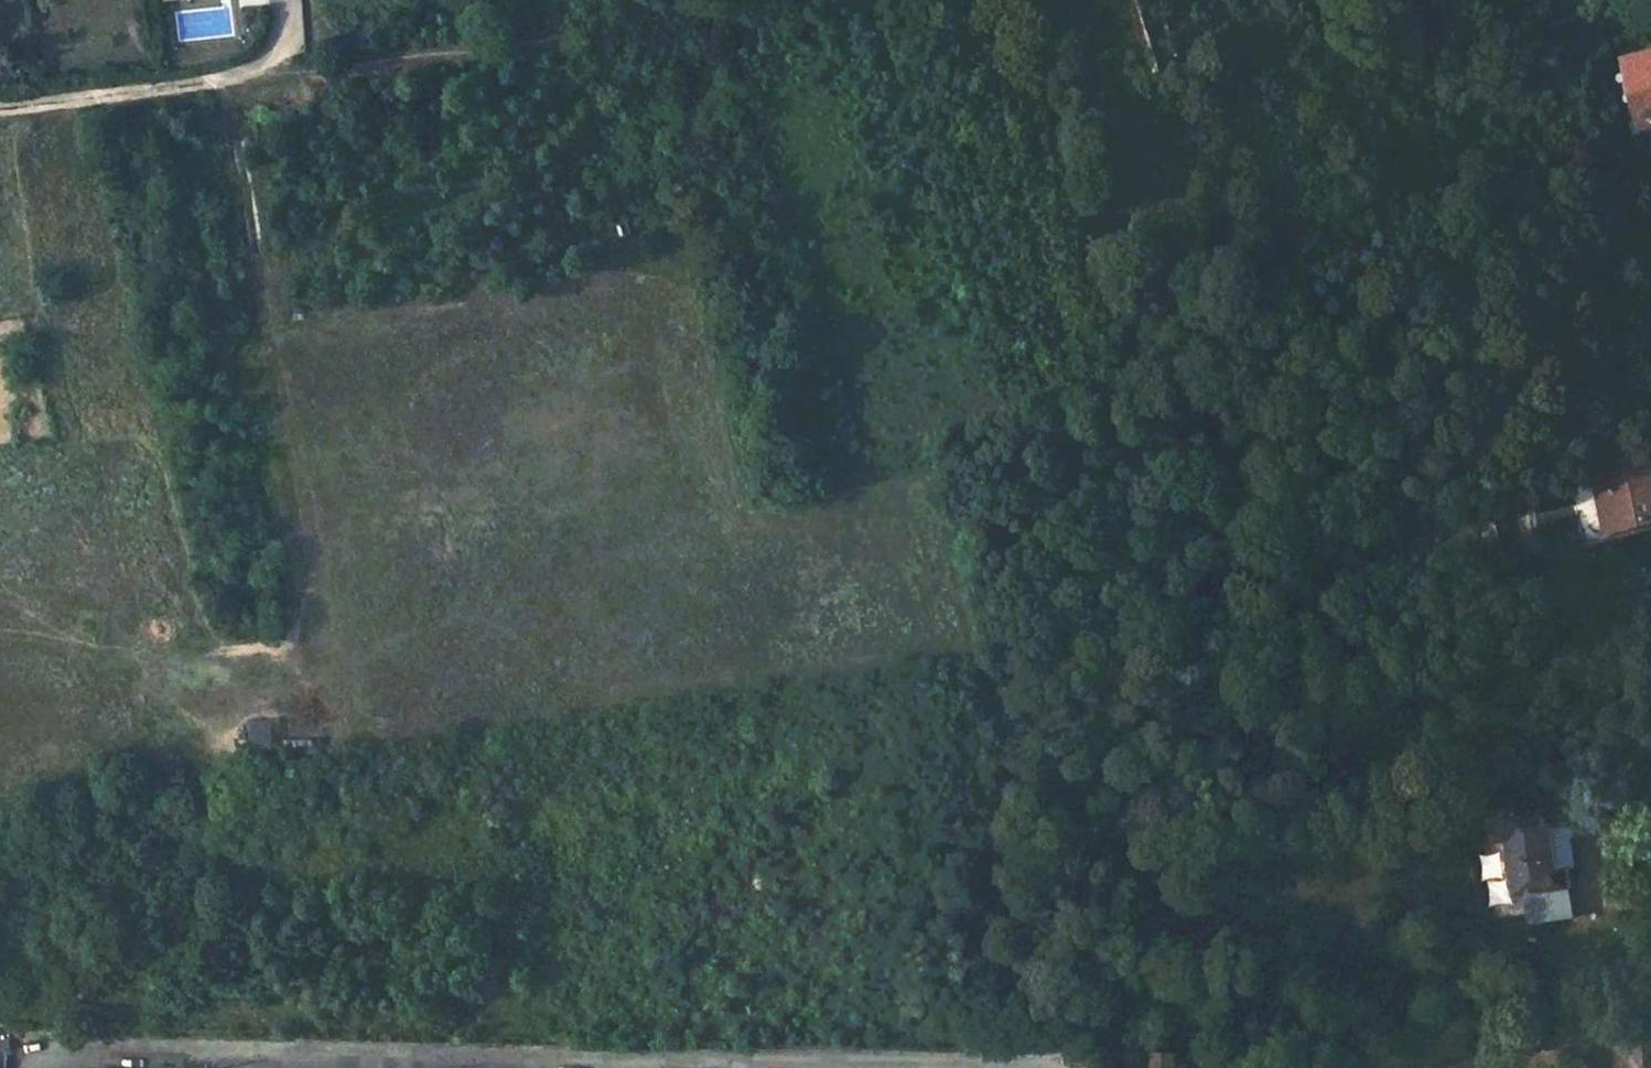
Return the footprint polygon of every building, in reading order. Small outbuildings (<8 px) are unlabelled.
[(1609,23),(1606,11),(1597,13),(1600,26),(1609,23)] [(1634,58),(1648,121),(1650,120),(1650,54),(1634,58)] [(1609,525),(1650,514),(1650,452),(1593,467),(1609,525)] [(1568,807),(1516,815),(1529,891),(1537,890),(1539,896),(1533,896),(1535,909),(1547,916),(1574,914),(1582,903),(1579,883),(1581,882),(1578,864),(1567,866),(1560,827),(1572,826),(1568,807)] [(1178,850),(1175,850),(1172,850),(1170,852),(1168,854),(1167,857),(1168,860),(1169,863),(1171,865),(1174,866),(1177,865),(1180,864),(1182,862),(1183,860),(1183,857),(1182,854),(1180,852),(1178,850)] [(1162,1067),(1182,1067),(1181,1050),(1162,1049),(1162,1067)]
